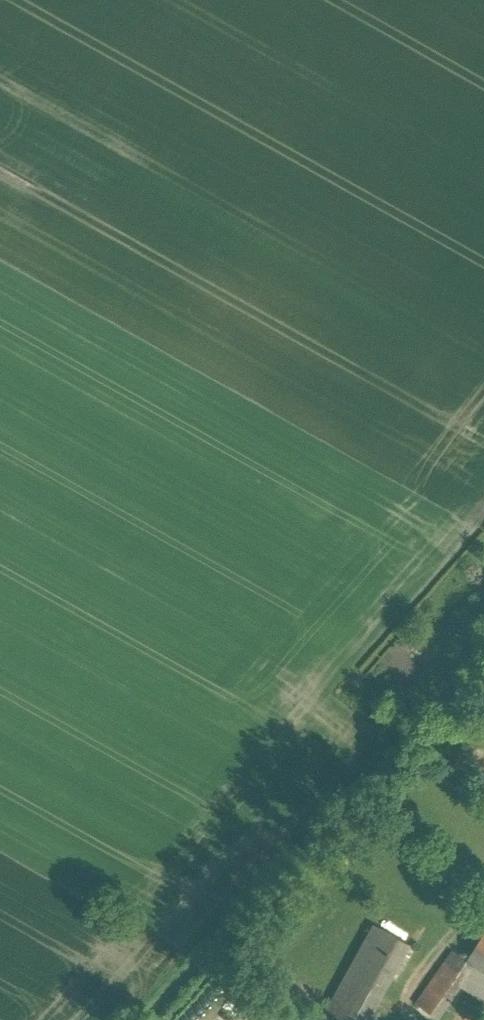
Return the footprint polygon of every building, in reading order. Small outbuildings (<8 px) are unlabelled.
[(321,1019),(367,1019),(410,944),(375,924),(321,1019)] [(466,960),(483,971),(483,931),(466,960)] [(466,960),(452,951),(439,970),(461,985),(483,999),(483,971),(466,960)] [(461,985),(439,970),(416,1003),(438,1018),(461,985)]
